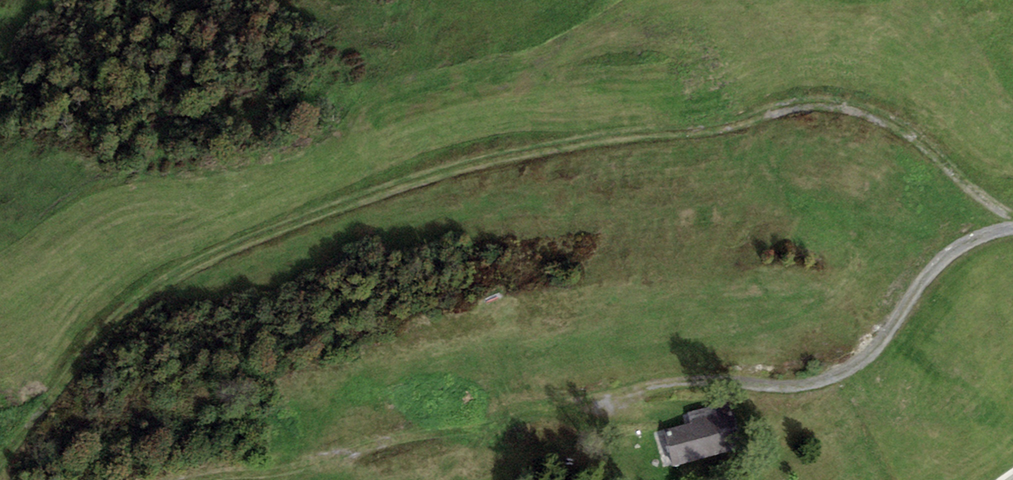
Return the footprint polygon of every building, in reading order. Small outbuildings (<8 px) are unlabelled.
[(662,436),(670,467),(733,451),(725,420),(662,436)]
